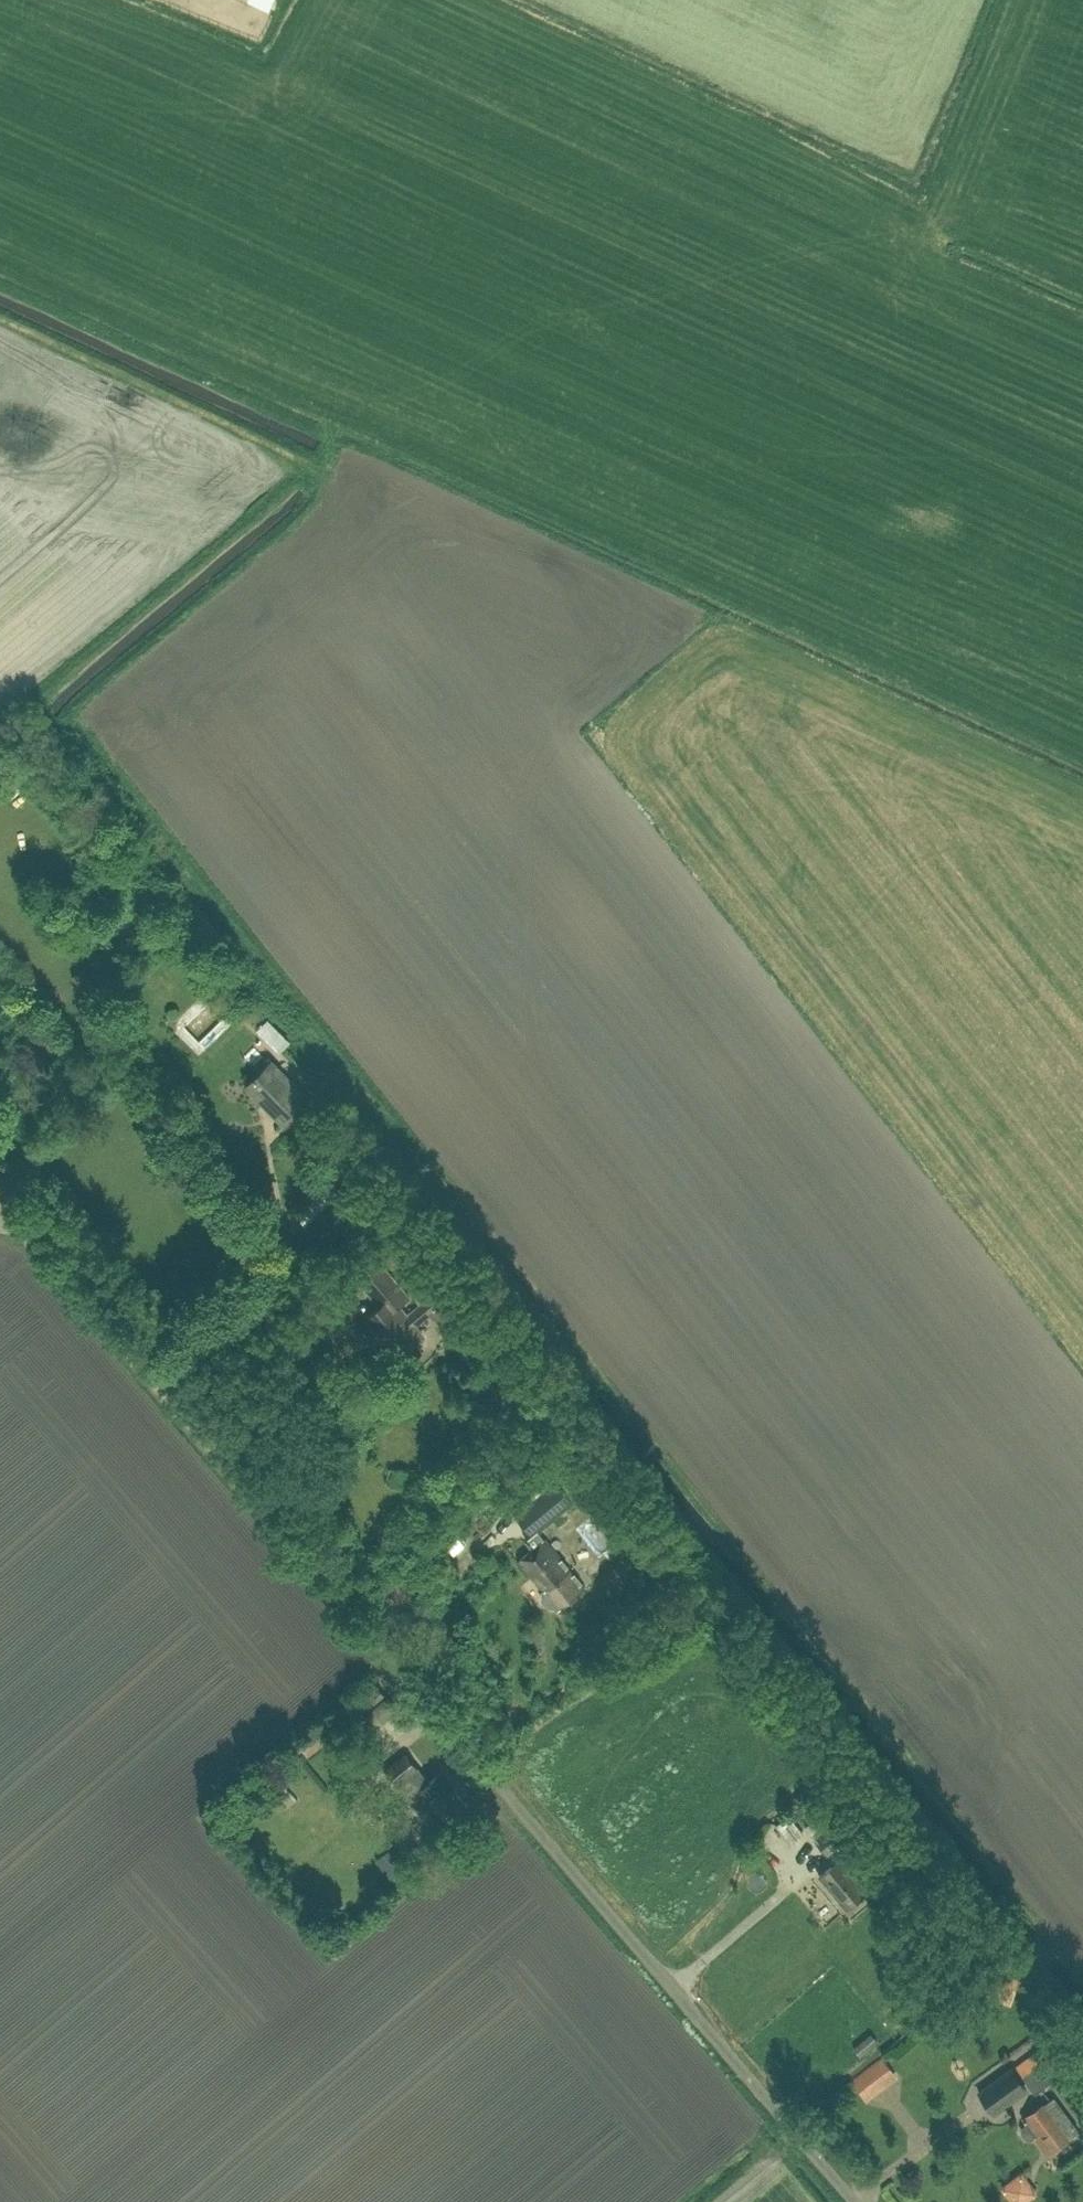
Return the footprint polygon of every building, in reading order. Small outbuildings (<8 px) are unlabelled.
[(244,1014),(252,1023),(262,1014),(253,1005),(244,1014)] [(284,1051),(295,1043),(273,1013),(262,1021),(284,1051)] [(284,1126),(311,1099),(272,1060),(245,1087),(284,1126)] [(339,1194),(306,1224),(324,1244),(357,1214),(339,1194)] [(458,1291),(442,1271),(414,1294),(422,1303),(406,1317),(397,1306),(409,1296),(382,1263),(359,1282),(379,1306),(365,1318),(397,1356),(402,1351),(411,1359),(421,1351),(415,1341),(422,1335),(414,1325),(428,1313),(430,1315),(432,1313),(441,1324),(456,1312),(446,1301),(458,1291)] [(214,1288),(226,1279),(219,1271),(207,1280),(214,1288)] [(536,1484),(541,1491),(560,1476),(555,1469),(536,1484)] [(574,1503),(557,1483),(516,1516),(532,1537),(574,1503)] [(544,1592),(571,1570),(545,1538),(518,1559),(544,1592)] [(418,1809),(426,1802),(444,1823),(467,1804),(455,1791),(459,1788),(443,1770),(429,1781),(426,1777),(427,1777),(418,1767),(406,1751),(384,1768),(397,1784),(418,1809)] [(827,1855),(849,1836),(825,1806),(803,1824),(827,1855)] [(803,1832),(788,1813),(775,1823),(790,1843),(803,1832)] [(847,1908),(868,1890),(841,1858),(820,1875),(847,1908)] [(994,1970),(988,1988),(1006,1994),(1004,2001),(1010,2003),(1018,1978),(994,1970)] [(856,2076),(869,2094),(900,2071),(886,2053),(856,2076)] [(1036,2092),(1057,2076),(1043,2058),(1023,2074),(1036,2092)] [(1027,2088),(1012,2067),(980,2090),(995,2111),(1027,2088)] [(1031,2137),(1036,2134),(1048,2151),(1078,2129),(1055,2096),(1024,2118),(1026,2121),(1022,2124),(1021,2128),(1028,2137),(1031,2137)] [(1001,2180),(1017,2201),(1038,2185),(1021,2164),(1001,2180)]
